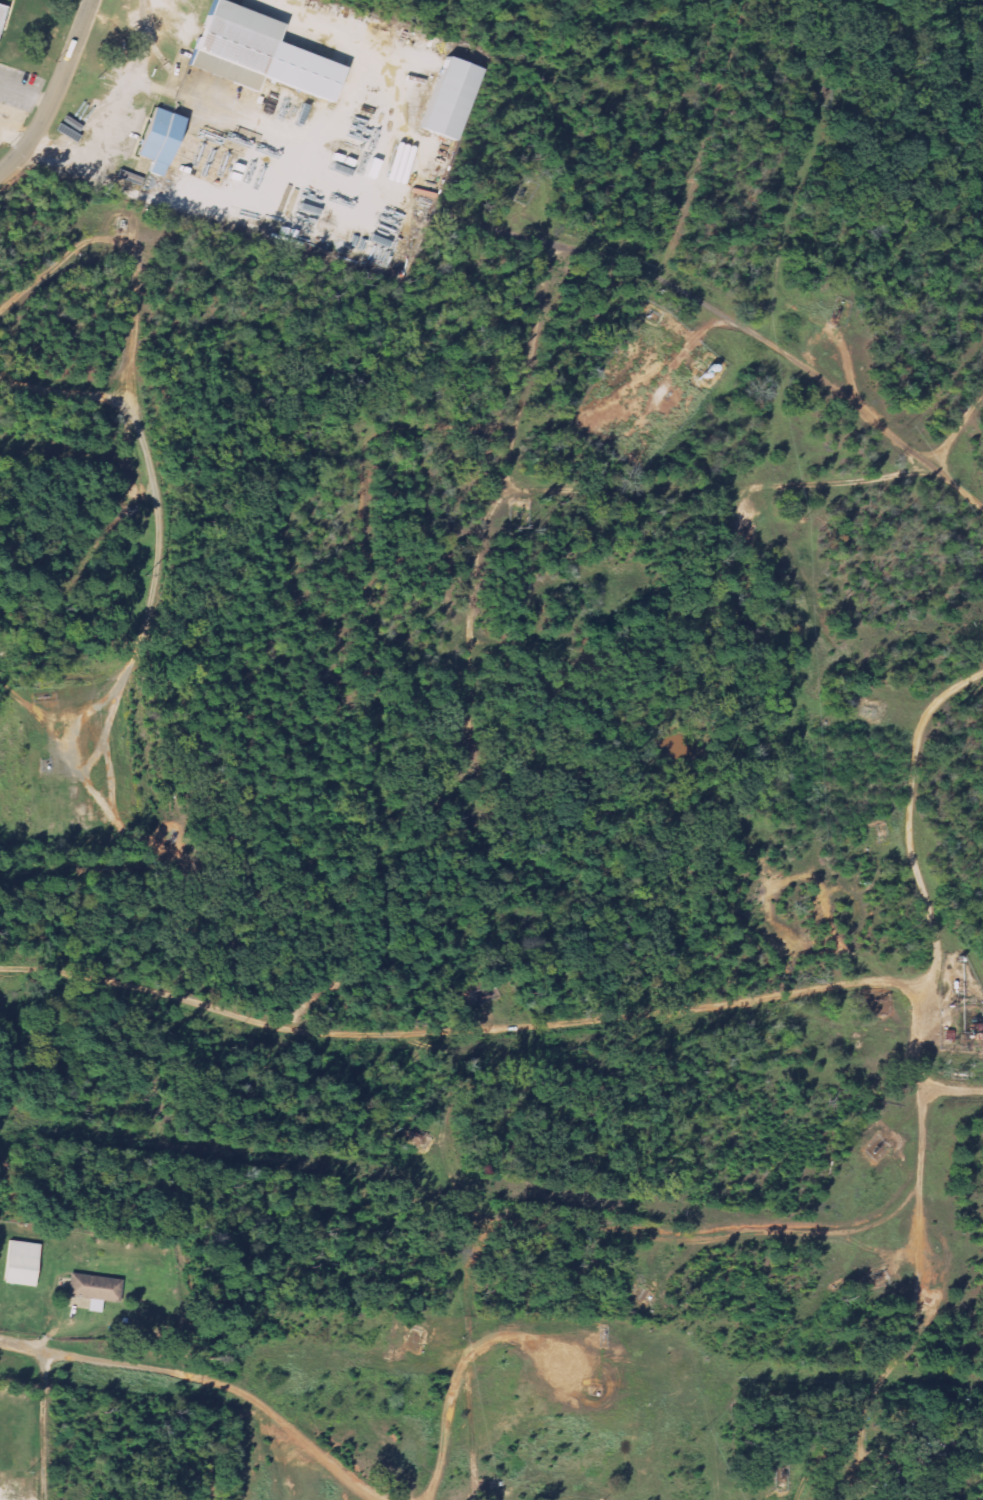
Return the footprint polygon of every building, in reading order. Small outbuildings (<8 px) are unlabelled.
[(214,0),(211,0),(188,68),(256,91),(261,77),(263,78),(281,23),(214,0)] [(480,71),(442,58),(416,130),(454,144),(480,71)] [(146,174),(162,178),(178,116),(150,109),(137,157),(150,161),(146,174)] [(3,1283),(34,1287),(39,1244),(8,1240),(3,1283)] [(121,1281),(70,1273),(67,1295),(118,1304),(121,1281)]
